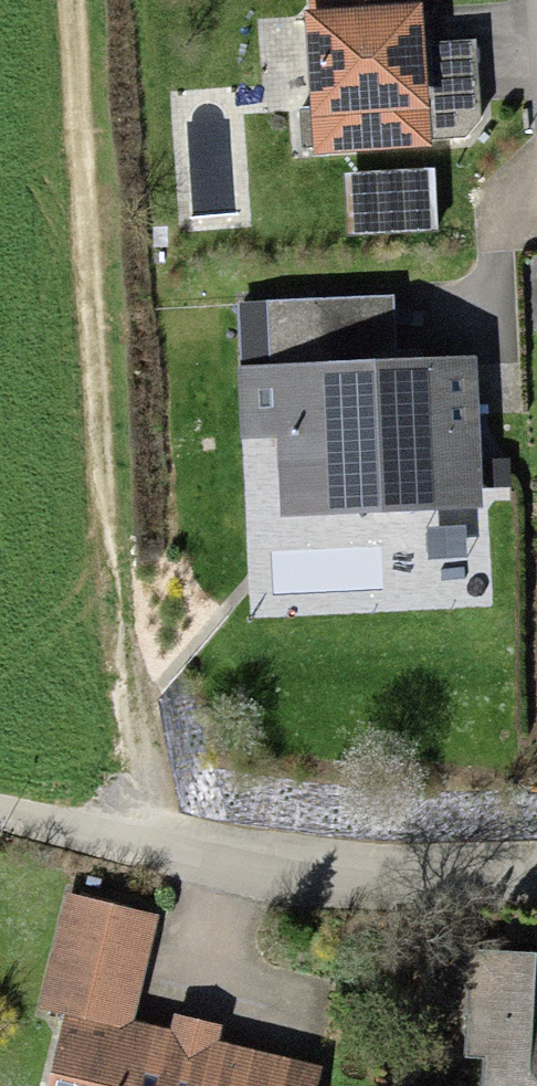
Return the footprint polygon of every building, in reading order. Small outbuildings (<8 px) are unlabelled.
[(321,146),(465,137),(482,120),(476,38),(428,42),(425,0),(311,0),(321,146)] [(393,296),(236,303),(242,436),(283,434),(287,515),(479,507),(474,363),(395,367),(393,296)] [(72,1026),(130,1041),(157,940),(70,917),(43,1018),(72,1026)] [(464,966),(462,1057),(486,1057),(486,1085),(536,1085),(536,1034),(524,1034),(525,966),(464,966)] [(72,1026),(56,1085),(296,1085),(130,1041),(72,1026)]
